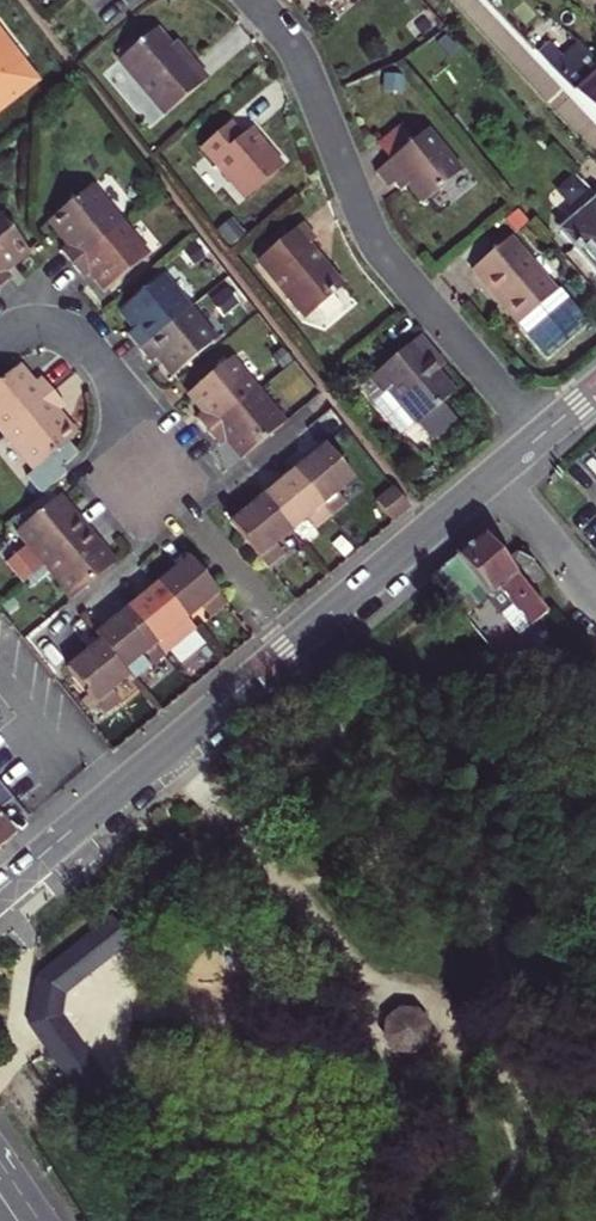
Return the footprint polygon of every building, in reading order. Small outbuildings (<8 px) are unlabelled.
[(0,28),(0,113),(41,82),(0,28)] [(122,58),(119,61),(165,115),(206,81),(192,64),(188,68),(170,47),(155,29),(136,45),(122,58)] [(547,64),(559,53),(545,38),(533,49),(547,64)] [(118,53),(122,58),(136,45),(133,41),(118,53)] [(174,43),(170,47),(188,68),(192,64),(174,43)] [(577,43),(565,55),(563,57),(559,53),(547,64),(595,116),(595,64),(577,43)] [(384,90),(402,92),(403,77),(385,76),(384,90)] [(201,148),(245,199),(283,167),(251,129),(241,138),(229,124),(201,148)] [(378,146),(390,162),(414,143),(400,128),(378,146)] [(423,204),(461,173),(427,132),(414,143),(390,162),(376,174),(389,190),(394,185),(403,179),(408,185),(423,204)] [(403,179),(394,185),(400,192),(408,185),(403,179)] [(71,265),(119,224),(88,188),(48,221),(67,244),(59,251),(71,265)] [(559,230),(595,273),(595,199),(559,230)] [(501,220),(517,238),(531,226),(515,208),(501,220)] [(28,249),(0,216),(0,286),(11,277),(4,269),(28,249)] [(243,233),(231,219),(218,231),(230,244),(243,233)] [(105,290),(146,257),(119,224),(71,265),(82,279),(90,272),(105,290)] [(258,261),(306,318),(343,287),(308,246),(314,241),(301,225),(287,236),(264,255),(258,261)] [(259,250),(264,255),(287,236),(282,231),(259,250)] [(556,292),(510,237),(472,270),(548,358),(588,322),(559,289),(556,292)] [(139,348),(188,308),(161,276),(121,309),(136,328),(128,334),(139,348)] [(174,373),(214,340),(188,308),(139,348),(151,361),(159,355),(174,373)] [(437,372),(441,368),(430,354),(432,352),(419,337),(371,378),(384,394),(374,402),(401,435),(416,423),(418,424),(455,392),(437,372)] [(208,431),(256,391),(230,359),(189,392),(205,410),(197,417),(208,431)] [(33,385),(18,367),(0,381),(0,427),(4,432),(53,392),(41,378),(33,385)] [(384,394),(371,378),(361,386),(374,402),(384,394)] [(243,457),(283,423),(256,391),(208,431),(219,445),(228,439),(243,457)] [(64,406),(53,392),(4,432),(35,469),(26,476),(41,495),(66,473),(61,467),(68,462),(76,453),(67,442),(75,436),(56,413),(64,406)] [(341,492),(355,480),(325,444),(295,469),(325,505),(333,515),(349,502),(341,492)] [(333,515),(325,505),(295,469),(263,496),(292,531),(308,518),(317,528),(333,515)] [(393,523),(410,508),(393,488),(375,502),(393,523)] [(56,498),(50,490),(13,521),(19,529),(56,498)] [(276,544),(292,531),(263,496),(230,522),(268,568),(284,555),(276,544)] [(86,530),(58,497),(56,498),(19,529),(18,530),(31,545),(7,565),(22,583),(46,563),(86,530)] [(74,597),(114,564),(86,530),(46,563),(74,597)] [(500,590),(529,627),(545,613),(483,534),(432,577),(465,618),(489,599),(500,590)] [(510,559),(532,587),(544,578),(522,550),(510,559)] [(227,603),(219,592),(190,557),(157,583),(186,619),(203,606),(211,616),(227,603)] [(186,619),(157,583),(125,610),(154,646),(163,656),(195,630),(186,619)] [(489,599),(518,635),(529,627),(500,590),(489,599)] [(163,656),(154,646),(125,610),(93,635),(99,641),(123,671),(128,677),(132,682),(163,656)] [(481,637),(504,667),(518,655),(495,626),(481,637)] [(128,677),(123,671),(99,641),(66,668),(104,714),(120,701),(112,691),(128,677)] [(12,798),(0,782),(0,808),(12,798)] [(15,834),(0,816),(0,846),(15,834)] [(64,995),(131,941),(113,918),(36,978),(64,995)] [(36,978),(29,1025),(61,1018),(64,995),(36,978)] [(417,1009),(398,1007),(383,1020),(382,1039),(394,1054),(413,1055),(429,1043),(430,1024),(417,1009)] [(61,1018),(29,1025),(85,1104),(109,1086),(61,1018)]
